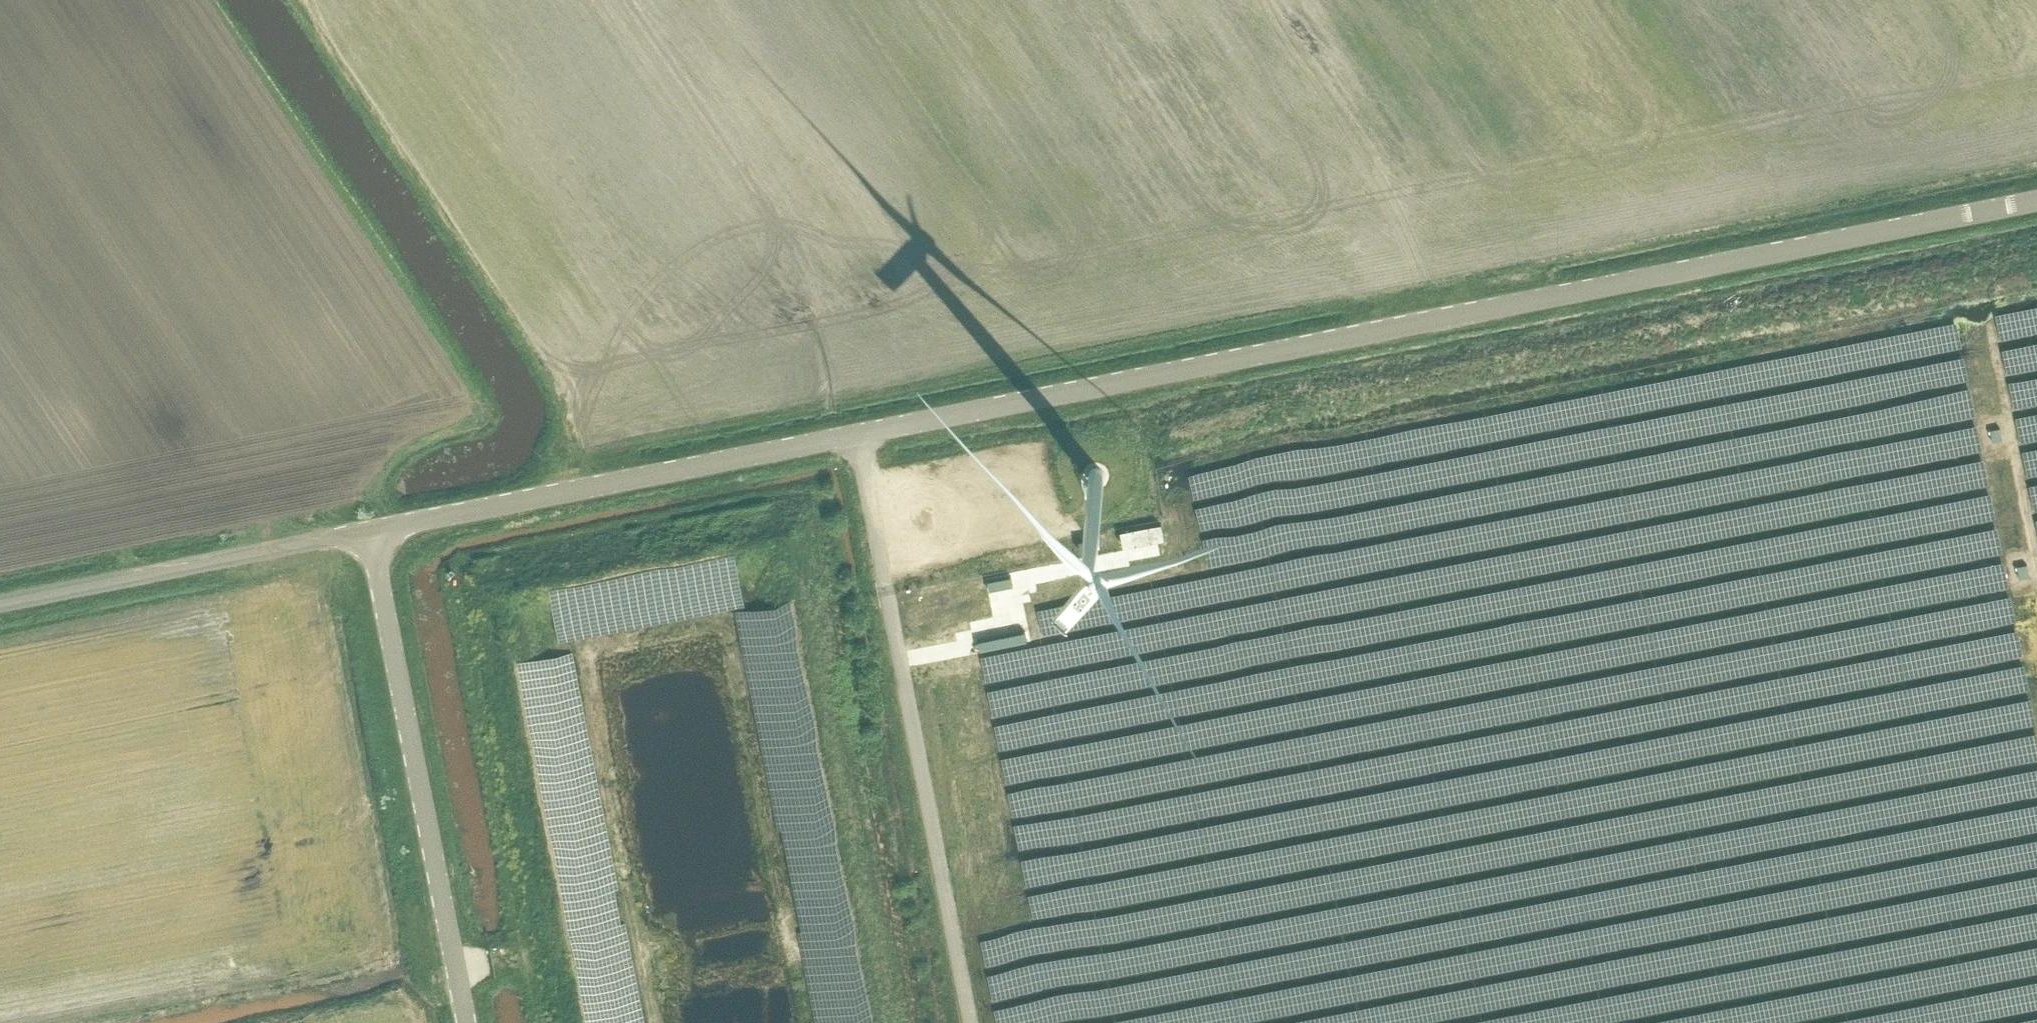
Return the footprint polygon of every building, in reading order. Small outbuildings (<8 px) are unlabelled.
[(1089,467),(1089,468),(1089,469),(1089,470),(1089,471),(1090,472),(1090,473),(1091,473),(1091,474),(1092,474),(1092,475),(1093,475),(1094,476),(1095,476),(1096,476),(1097,476),(1098,476),(1099,476),(1100,476),(1100,475),(1101,475),(1102,474),(1103,474),(1103,473),(1104,472),(1104,471),(1105,470),(1105,469),(1105,468),(1105,467),(1105,466),(1104,465),(1104,464),(1104,463),(1103,463),(1103,462),(1102,462),(1101,461),(1100,460),(1099,460),(1098,460),(1097,460),(1096,460),(1095,460),(1094,460),(1093,461),(1092,461),(1092,462),(1091,462),(1091,463),(1090,463),(1090,464),(1089,464),(1089,465),(1089,466),(1089,467)] [(1162,520),(1121,528),(1124,544),(1165,536),(1162,520)]
